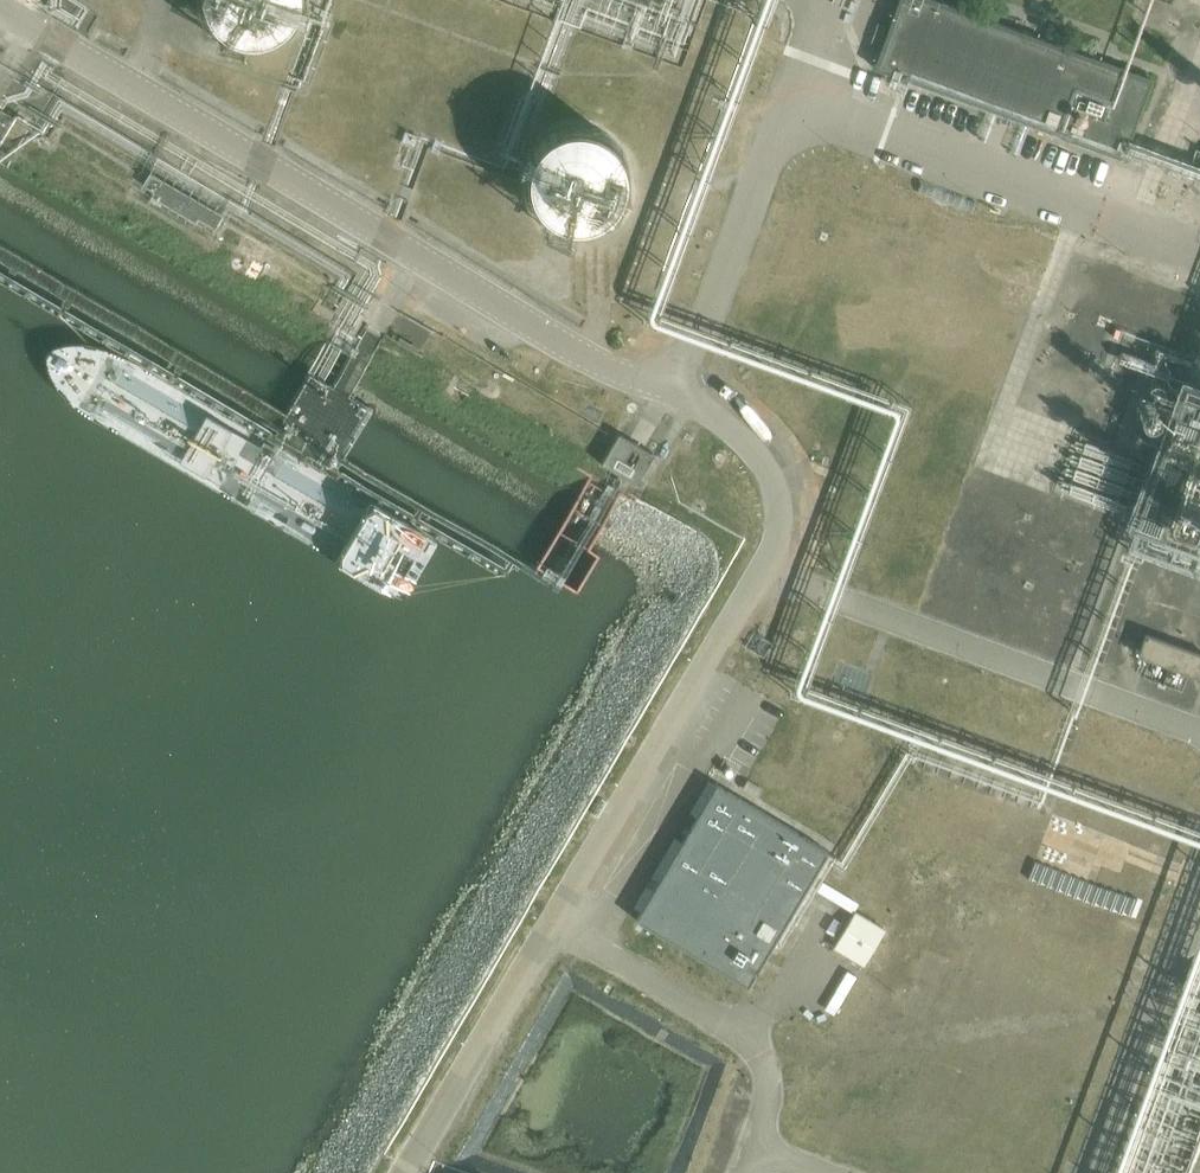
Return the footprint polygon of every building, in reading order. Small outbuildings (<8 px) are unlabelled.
[(204,6),(208,14),(215,22),(221,27),(231,32),(239,34),(250,35),(259,34),(267,32),(277,27),(283,22),(290,14),(294,6),(296,0),(202,0),(204,6)] [(933,0),(899,0),(874,69),(1123,160),(1152,80),(933,0)] [(624,173),(624,172),(623,163),(621,154),(617,147),(612,139),(606,134),(598,129),(589,125),(579,123),(570,123),(562,125),(552,128),(542,135),(536,143),(530,152),(527,162),(526,172),(527,181),(529,190),(534,199),(540,206),(546,212),(556,217),(565,220),(574,221),(585,220),(594,217),(601,214),(609,207),(616,199),(621,191),(623,181),(624,173)] [(151,174),(144,186),(160,196),(158,200),(195,223),(197,219),(215,229),(222,218),(151,174)] [(618,433),(600,463),(635,484),(653,455),(618,433)] [(1199,679),(1199,649),(1154,632),(1144,658),(1199,679)] [(717,789),(639,920),(751,988),(831,857),(717,789)] [(885,932),(856,912),(832,949),(864,970),(885,932)]
